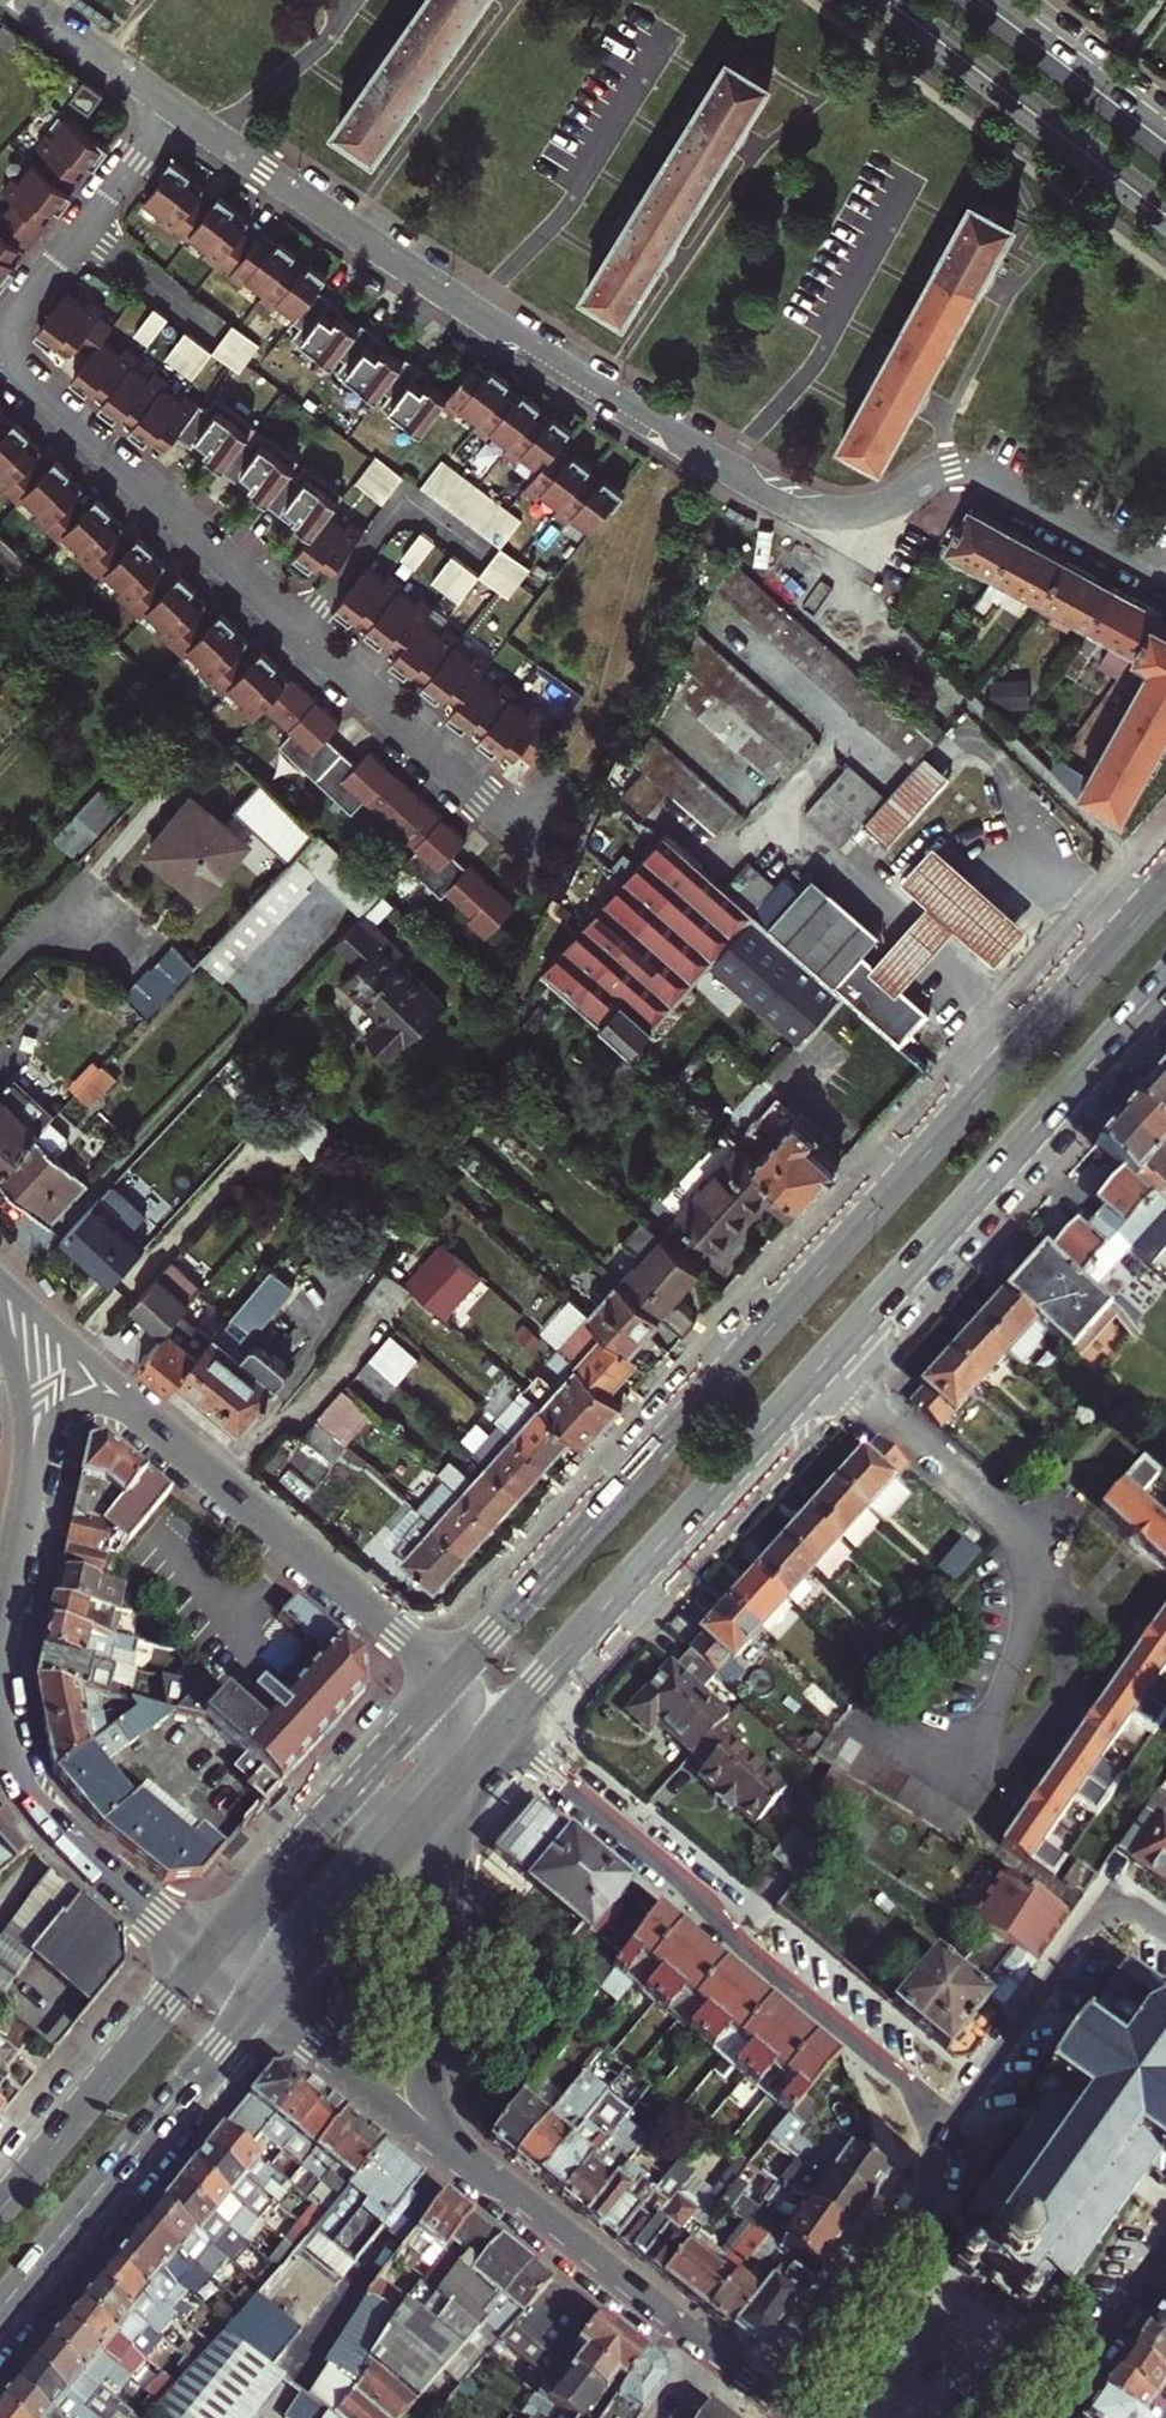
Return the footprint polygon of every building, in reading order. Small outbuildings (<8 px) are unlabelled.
[(341,125),(377,151),(409,105),(424,83),(482,0),(427,0),(341,125)] [(770,78),(731,54),(587,288),(628,312),(657,264),(671,241),(728,148),(742,125),(770,78)] [(86,80),(84,79),(70,99),(90,113),(104,93),(86,80)] [(71,189),(105,145),(68,116),(54,134),(48,129),(37,143),(50,153),(40,165),(71,189)] [(206,185),(174,160),(145,198),(164,212),(159,218),(172,229),(175,226),(188,236),(191,233),(211,204),(198,194),(206,185)] [(5,211),(36,234),(71,189),(40,165),(34,161),(19,179),(13,174),(3,188),(15,198),(5,211)] [(219,194),(211,204),(191,233),(208,246),(203,252),(217,263),(219,260),(243,229),(250,219),(219,194)] [(1017,218),(975,195),(841,437),(883,460),(910,412),(924,387),(977,291),(990,266),(1017,218)] [(2,278),(36,234),(5,211),(0,217),(0,277),(2,278)] [(256,238),(243,229),(219,260),(232,270),(230,273),(243,283),(248,276),(265,290),(288,263),(295,253),(263,229),(256,238)] [(326,276),(295,253),(288,263),(265,290),(260,296),(274,306),(278,300),(297,314),(318,286),(326,276)] [(339,302),(318,286),(297,314),(294,318),(301,323),(299,326),(292,335),(330,364),(339,353),(358,326),(334,308),(339,302)] [(86,304),(67,290),(39,327),(71,351),(76,344),(89,354),(102,338),(113,324),(99,313),(104,307),(90,297),(86,304)] [(167,316),(153,306),(133,333),(147,343),(167,316)] [(362,320),(358,326),(339,353),(345,358),(336,369),(375,398),(383,387),(402,360),(379,342),(383,336),(362,320)] [(260,342),(233,323),(223,336),(250,356),(260,342)] [(199,339),(185,329),(165,356),(179,367),(199,339)] [(250,356),(223,336),(213,349),(240,369),(250,356)] [(118,352),(102,338),(89,354),(73,375),(104,398),(132,363),(137,356),(123,346),(118,352)] [(213,349),(199,339),(179,367),(193,376),(213,349)] [(407,354),(402,360),(383,387),(389,392),(381,403),(403,420),(419,432),(442,402),(448,395),(423,376),(428,370),(407,354)] [(508,383),(476,358),(452,389),(448,395),(442,402),(455,412),(460,405),(477,419),(508,383)] [(149,376),(132,363),(104,398),(103,399),(134,424),(163,386),(167,380),(154,370),(149,376)] [(539,406),(508,383),(477,419),(472,425),(486,435),(491,429),(508,442),(539,406)] [(180,399),(163,386),(134,424),(165,447),(176,433),(198,403),(185,393),(180,399)] [(200,401),(198,403),(176,433),(197,448),(201,443),(225,461),(246,436),(254,425),(216,395),(207,406),(200,401)] [(569,430),(539,406),(508,442),(503,449),(516,459),(521,452),(538,466),(558,444),(569,430)] [(13,421),(0,408),(0,436),(13,421)] [(13,421),(0,436),(0,483),(18,500),(24,494),(43,470),(32,459),(42,448),(13,421)] [(252,441),(246,436),(225,461),(221,467),(242,482),(246,477),(270,495),(290,470),(299,459),(260,429),(252,441)] [(589,467),(558,444),(538,466),(534,472),(523,486),(536,496),(541,490),(559,503),(589,467)] [(403,474),(376,454),(366,467),(393,487),(403,474)] [(455,467),(441,457),(421,484),(434,494),(455,467)] [(54,459),(43,470),(24,494),(39,509),(34,515),(59,538),(64,532),(84,509),(72,498),(84,486),(54,459)] [(296,474),(290,470),(270,495),(265,501),(286,516),(290,511),(314,529),(328,513),(343,493),(305,463),(296,474)] [(393,487),(366,467),(356,480),(382,501),(393,487)] [(468,477),(455,467),(434,494),(447,504),(468,477)] [(620,491),(589,467),(559,503),(554,510),(567,520),(572,514),(591,527),(620,491)] [(481,487),(468,477),(447,504),(460,514),(481,487)] [(494,497),(481,487),(460,514),(474,524),(494,497)] [(95,497),(84,509),(64,532),(80,547),(75,553),(100,576),(105,570),(126,548),(113,536),(124,524),(95,497)] [(507,507),(494,497),(474,524),(487,534),(507,507)] [(520,518),(507,507),(487,534),(500,545),(520,518)] [(947,548),(995,574),(1017,535),(968,508),(947,548)] [(345,526),(328,513),(314,529),(309,534),(298,549),(330,573),(364,530),(350,519),(345,526)] [(435,540),(421,530),(400,557),(414,567),(435,540)] [(22,554),(0,533),(0,557),(11,567),(22,554)] [(995,574),(1042,600),(1064,560),(1017,535),(995,574)] [(167,563),(137,536),(126,548),(105,570),(122,586),(117,592),(142,615),(148,610),(167,586),(156,575),(167,563)] [(529,566),(500,545),(490,559),(519,581),(529,566)] [(465,563),(452,553),(431,580),(445,590),(465,563)] [(27,582),(38,570),(22,554),(11,567),(27,582)] [(915,725),(729,557),(717,590),(727,599),(739,610),(752,621),(764,632),(775,643),(788,655),(800,665),(811,675),(824,687),(837,699),(850,710),(862,721),(875,733),(886,743),(898,754),(911,766),(933,742),(915,725)] [(519,581),(490,559),(479,573),(508,595),(519,581)] [(1042,600),(1090,626),(1112,586),(1064,560),(1042,600)] [(479,573),(465,563),(445,590),(458,601),(479,573)] [(384,578),(367,565),(339,602),(370,625),(398,589),(403,582),(389,572),(384,578)] [(208,602),(178,574),(167,586),(148,610),(163,624),(158,630),(183,653),(188,648),(209,624),(197,613),(208,602)] [(1139,653),(1156,620),(1160,612),(1112,586),(1090,626),(1074,647),(1089,659),(1107,636),(1135,651),(1139,653)] [(415,602),(398,589),(370,625),(400,648),(424,619),(434,606),(420,596),(415,602)] [(219,613),(209,624),(188,648),(204,662),(199,668),(224,692),(229,686),(250,662),(238,651),(249,640),(219,613)] [(441,632),(424,619),(400,648),(394,655),(426,679),(454,642),(459,636),(445,626),(441,632)] [(1122,811),(1165,732),(1165,626),(1156,620),(1139,653),(1152,660),(1082,788),(1122,811)] [(698,630),(684,661),(672,694),(685,705),(696,715),(709,727),(720,737),(732,748),(745,759),(758,771),(769,781),(792,756),(813,733),(801,722),(788,711),(775,699),(763,688),(751,678),(738,666),(727,656),(715,645),(698,630)] [(472,656),(454,642),(426,679),(457,703),(481,673),(491,660),(477,650),(472,656)] [(260,651),(250,662),(229,686),(245,701),(240,706),(252,718),(258,712),(265,705),(290,678),(260,651)] [(994,679),(1001,707),(1036,698),(1029,670),(994,679)] [(498,686),(481,673),(457,703),(452,709),(483,734),(512,696),(517,690),(503,680),(498,686)] [(292,676),(290,678),(265,705),(291,730),(279,743),(315,777),(328,764),(342,748),(327,735),(340,721),(292,676)] [(529,710),(512,696),(483,734),(514,757),(519,750),(533,761),(557,730),(543,719),(547,714),(534,703),(529,710)] [(645,767),(634,779),(621,792),(644,813),(656,801),(668,788),(677,797),(690,808),(702,820),(715,831),(736,808),(723,797),(711,785),(699,774),(687,763),(675,751),(653,732),(632,755),(645,767)] [(357,762),(342,748),(328,764),(315,777),(352,811),(364,797),(391,822),(418,793),(370,748),(357,762)] [(864,822),(886,843),(949,776),(927,755),(864,822)] [(846,764),(825,787),(803,811),(814,822),(826,833),(839,845),(861,820),(883,797),(870,785),(858,774),(846,764)] [(166,860),(206,893),(250,838),(259,826),(292,857),(318,830),(263,779),(238,806),(227,819),(214,808),(166,860)] [(60,830),(82,851),(105,826),(117,813),(128,801),(107,781),(96,793),(83,806),(60,830)] [(151,848),(166,860),(214,808),(195,792),(151,848)] [(466,838),(418,793),(391,822),(417,847),(405,860),(442,895),(446,890),(467,865),(453,852),(466,838)] [(318,830),(292,857),(202,954),(225,976),(236,964),(247,952),(258,940),(269,930),(279,919),(289,908),(300,896),(310,885),(306,882),(317,870),(338,848),(318,830)] [(642,1059),(662,1036),(709,985),(715,991),(731,973),(798,1035),(839,990),(767,924),(752,911),(746,906),(722,884),(664,831),(542,968),(642,1059)] [(885,952),(912,976),(956,928),(997,965),(1029,930),(934,845),(903,879),(929,903),(885,952)] [(384,891),(338,848),(317,870),(329,881),(340,892),(352,903),(362,913),(384,891)] [(756,870),(746,860),(722,884),(746,906),(768,882),(756,870)] [(470,862),(467,865),(446,890),(472,914),(468,919),(486,935),(515,904),(470,862)] [(873,965),(860,953),(872,940),(806,880),(792,868),(752,911),(767,924),(839,990),(899,1044),(926,1014),(900,990),(873,965)] [(872,940),(877,934),(812,874),(806,880),(872,940)] [(412,1040),(447,1004),(398,958),(403,952),(374,923),(394,901),(384,891),(362,913),(339,939),(363,962),(346,979),(388,1019),(370,1040),(389,1058),(409,1038),(412,1040)] [(124,991),(146,1014),(196,961),(175,942),(152,967),(149,964),(124,991)] [(900,990),(912,976),(885,952),(873,965),(900,990)] [(91,1102),(118,1074),(103,1061),(77,1088),(91,1102)] [(1154,1079),(1165,1089),(1165,1065),(1154,1079)] [(42,1125),(57,1110),(17,1072),(2,1087),(42,1125)] [(1154,1079),(1134,1101),(1165,1129),(1165,1089),(1154,1079)] [(36,1132),(42,1125),(2,1087),(0,1086),(0,1171),(36,1132)] [(1134,1101),(1114,1123),(1165,1169),(1165,1129),(1134,1101)] [(753,1159),(800,1202),(836,1162),(816,1144),(821,1137),(795,1114),(753,1159)] [(1114,1123),(1095,1144),(1122,1168),(1165,1207),(1165,1169),(1114,1123)] [(87,1179),(36,1132),(0,1171),(0,1178),(47,1222),(87,1179)] [(676,1216),(715,1251),(764,1197),(786,1217),(800,1202),(753,1159),(739,1146),(676,1216)] [(1103,1207),(1093,1218),(1129,1251),(1142,1262),(1165,1236),(1165,1207),(1122,1168),(1101,1191),(1094,1199),(1103,1207)] [(143,1242),(131,1231),(146,1214),(110,1182),(61,1235),(109,1278),(143,1242)] [(1075,1220),(1065,1231),(1046,1252),(1106,1306),(1113,1299),(1098,1286),(1129,1251),(1093,1218),(1084,1228),(1075,1220)] [(676,1305),(671,1301),(698,1271),(657,1235),(618,1278),(658,1314),(681,1335),(695,1318),(683,1306),(679,1305),(676,1305)] [(415,1289),(443,1315),(479,1274),(442,1241),(405,1281),(415,1289)] [(1106,1306),(1046,1252),(1042,1248),(1002,1293),(1048,1334),(1069,1353),(1109,1309),(1106,1306)] [(132,1300),(165,1330),(182,1310),(204,1284),(173,1254),(132,1300)] [(287,1370),(287,1365),(254,1336),(242,1350),(240,1349),(293,1285),(270,1264),(211,1335),(178,1373),(240,1425),(287,1370)] [(369,1295),(380,1305),(403,1279),(398,1274),(396,1274),(396,1272),(394,1270),(369,1295)] [(628,1348),(658,1314),(618,1278),(617,1277),(587,1311),(588,1312),(628,1348)] [(380,1305),(391,1315),(415,1289),(405,1281),(403,1279),(380,1305)] [(1021,1364),(1048,1334),(1002,1293),(975,1323),(1007,1352),(1021,1364)] [(1128,1325),(1133,1319),(1113,1299),(1106,1306),(1109,1309),(1118,1317),(1128,1325)] [(1118,1317),(1109,1309),(1069,1353),(1078,1361),(1118,1317)] [(167,1386),(178,1373),(211,1335),(182,1310),(165,1330),(138,1362),(167,1386)] [(606,1389),(637,1355),(628,1348),(588,1312),(558,1345),(606,1389)] [(947,1354),(980,1383),(1007,1352),(975,1323),(947,1354)] [(370,1355),(396,1379),(415,1357),(389,1334),(370,1355)] [(571,1430),(584,1442),(620,1402),(606,1389),(558,1345),(546,1359),(564,1375),(539,1401),(571,1430)] [(910,1402),(939,1428),(980,1383),(947,1354),(920,1385),(923,1388),(910,1402)] [(384,1391),(396,1379),(370,1355),(358,1368),(384,1391)] [(544,1460),(571,1430),(539,1401),(523,1386),(496,1416),(500,1420),(544,1460)] [(344,1441),(355,1429),(327,1404),(316,1417),(344,1441)] [(330,1457),(344,1441),(316,1417),(302,1431),(330,1457)] [(518,1490),(544,1460),(500,1420),(473,1449),(486,1461),(518,1490)] [(110,1526),(104,1520),(146,1472),(105,1438),(88,1443),(65,1546),(103,1554),(110,1526)] [(833,1482),(866,1511),(906,1466),(876,1439),(864,1454),(861,1451),(833,1482)] [(444,1476),(491,1520),(518,1490),(486,1461),(471,1477),(448,1456),(436,1470),(444,1476)] [(1165,1569),(1165,1528),(1134,1499),(1154,1478),(1143,1468),(1144,1468),(1139,1464),(1099,1509),(1165,1569)] [(103,1554),(112,1556),(167,1491),(146,1472),(104,1520),(110,1526),(103,1554)] [(465,1549),(491,1520),(444,1476),(416,1506),(418,1508),(431,1520),(465,1549)] [(839,1541),(866,1511),(833,1482),(806,1512),(839,1541)] [(432,1585),(465,1549),(431,1520),(418,1508),(402,1525),(404,1526),(387,1545),(432,1585)] [(779,1542),(812,1571),(839,1541),(806,1512),(779,1542)] [(959,1580),(983,1549),(968,1537),(943,1567),(959,1580)] [(752,1572),(785,1602),(812,1571),(779,1542),(752,1572)] [(113,1582),(117,1564),(112,1556),(103,1554),(65,1546),(59,1570),(113,1582)] [(53,1596),(117,1610),(122,1584),(113,1582),(59,1570),(53,1596)] [(725,1603),(758,1632),(785,1602),(752,1572),(725,1603)] [(245,1755),(280,1786),(364,1691),(361,1654),(283,1587),(269,1603),(327,1653),(270,1717),(263,1710),(256,1717),(227,1692),(221,1699),(201,1682),(198,1685),(194,1684),(185,1682),(162,1677),(165,1709),(174,1711),(203,1718),(245,1755)] [(136,1637),(112,1632),(117,1610),(53,1596),(47,1624),(135,1643),(136,1637)] [(728,1659),(731,1662),(758,1632),(725,1603),(698,1633),(701,1636),(688,1650),(715,1674),(728,1659)] [(1151,1682),(1165,1661),(1165,1607),(1115,1682),(1165,1717),(1165,1714),(1165,1693),(1151,1682)] [(145,1674),(148,1659),(151,1646),(135,1643),(47,1624),(41,1651),(126,1669),(145,1674)] [(717,1726),(726,1716),(699,1692),(715,1674),(688,1650),(672,1668),(669,1666),(627,1713),(648,1731),(656,1723),(692,1754),(717,1726)] [(98,1694),(119,1698),(126,1669),(41,1651),(34,1679),(98,1694)] [(185,1682),(194,1684),(187,1668),(185,1682)] [(102,1713),(98,1694),(34,1679),(45,1727),(83,1720),(83,1717),(102,1713)] [(1119,1780),(1095,1763),(1127,1716),(1152,1733),(1160,1721),(1161,1722),(1165,1717),(1115,1682),(1058,1763),(1108,1798),(1111,1794),(1110,1793),(1119,1780)] [(117,1727),(131,1744),(174,1711),(165,1709),(130,1701),(134,1707),(137,1711),(117,1727)] [(45,1727),(56,1773),(117,1727),(137,1711),(134,1707),(126,1708),(102,1713),(83,1717),(83,1720),(45,1727)] [(753,1825),(783,1790),(728,1743),(732,1739),(717,1726),(692,1754),(705,1766),(696,1776),(716,1793),(712,1798),(729,1812),(732,1807),(753,1825)] [(102,1828),(133,1800),(103,1766),(131,1744),(117,1727),(56,1773),(102,1828)] [(814,1759),(830,1769),(847,1741),(831,1731),(814,1759)] [(830,1769),(845,1778),(862,1751),(847,1741),(830,1769)] [(845,1778),(860,1788),(877,1760),(862,1751),(845,1778)] [(263,1805),(280,1786),(245,1755),(232,1769),(248,1784),(245,1788),(263,1805)] [(870,1794),(875,1797),(892,1770),(877,1760),(860,1788),(870,1794)] [(1062,1863),(1037,1846),(1065,1806),(1072,1811),(1078,1803),(1095,1815),(1103,1803),(1104,1804),(1108,1798),(1058,1763),(1001,1845),(1051,1880),(1055,1875),(1054,1874),(1062,1863)] [(860,1788),(845,1778),(830,1769),(820,1785),(857,1809),(870,1794),(860,1788)] [(875,1797),(890,1807),(908,1780),(892,1770),(875,1797)] [(890,1807),(905,1817),(923,1789),(908,1780),(890,1807)] [(191,1839),(201,1828),(150,1783),(140,1794),(191,1839)] [(905,1817),(921,1827),(938,1799),(923,1789),(905,1817)] [(1159,1810),(1165,1799),(1156,1792),(1149,1803),(1159,1810)] [(201,1828),(191,1839),(140,1794),(133,1800),(102,1828),(164,1881),(200,1876),(225,1848),(201,1828)] [(921,1827),(936,1836),(953,1809),(938,1799),(921,1827)] [(590,1931),(630,1882),(534,1803),(491,1852),(499,1859),(500,1858),(581,1926),(558,1954),(557,1954),(555,1955),(597,1990),(612,1971),(622,1957),(590,1931)] [(936,1836),(952,1846),(969,1819),(953,1809),(936,1836)] [(28,1843),(0,1810),(0,1871),(28,1843)] [(953,1929),(958,1921),(977,1891),(857,1811),(836,1844),(832,1849),(953,1929)] [(1165,1884),(1165,1827),(1143,1811),(1116,1850),(1165,1884)] [(769,1859),(783,1871),(806,1843),(792,1831),(769,1859)] [(783,1871),(798,1882),(820,1855),(806,1843),(783,1871)] [(1060,1886),(1080,1900),(1093,1880),(1073,1867),(1060,1886)] [(91,2007),(124,1966),(119,1929),(62,1882),(50,1869),(39,1884),(18,1914),(11,1924),(35,1945),(29,1953),(32,1955),(91,2007)] [(612,1971),(631,1986),(682,1925),(659,1906),(622,1957),(612,1971)] [(32,1955),(29,1953),(35,1945),(11,1924),(0,1939),(0,1998),(32,1955)] [(631,1986),(654,2005),(705,1944),(682,1925),(631,1986)] [(1006,1951),(1033,1968),(1043,1953),(1016,1935),(1006,1951)] [(988,2001),(1002,2013),(1033,1968),(1006,1951),(1002,1948),(985,1938),(974,1952),(973,1954),(963,1966),(957,1973),(934,1954),(891,2006),(945,2051),(988,2001)] [(654,2005),(677,2023),(727,1962),(705,1944),(654,2005)] [(677,2023),(699,2042),(749,1981),(727,1962),(677,2023)] [(1097,2248),(1094,2246),(1110,2224),(1112,2225),(1114,2223),(1112,2221),(1127,2199),(1129,2201),(1131,2198),(1129,2196),(1143,2176),(1158,2187),(1159,2185),(1160,2186),(1162,2184),(1161,2183),(1165,2175),(1165,1993),(1164,1992),(1165,1989),(1163,1987),(1161,1990),(1128,1966),(1129,1963),(1127,1962),(1126,1964),(1124,1962),(1122,1965),(1124,1967),(1104,1997),(1101,1995),(1099,1998),(1101,2000),(1094,2010),(1092,2009),(1091,2010),(1089,2009),(1088,2012),(1089,2013),(1081,2025),(1079,2024),(1078,2026),(1079,2027),(1078,2028),(1075,2026),(1073,2029),(1076,2031),(1046,2074),(1043,2072),(1041,2075),(1044,2077),(1043,2078),(1042,2077),(1040,2079),(1042,2080),(1033,2092),(1032,2091),(1030,2093),(1031,2094),(1030,2095),(1046,2107),(1032,2127),(1029,2125),(1027,2128),(1030,2130),(1014,2152),(1012,2150),(1010,2153),(1012,2154),(997,2176),(994,2174),(992,2177),(994,2179),(979,2200),(976,2199),(975,2201),(977,2203),(968,2216),(965,2214),(963,2217),(966,2219),(964,2222),(967,2224),(969,2222),(979,2229),(953,2268),(1022,2317),(1050,2279),(1062,2288),(1060,2291),(1063,2293),(1064,2290),(1067,2291),(1069,2289),(1066,2287),(1076,2273),(1078,2275),(1080,2272),(1078,2270),(1093,2249),(1095,2250),(1097,2248)] [(699,2042),(722,2061),(772,2000),(749,1981),(699,2042)] [(722,2061),(744,2079),(795,2018),(772,2000),(722,2061)] [(1,2077),(33,2038),(5,2015),(0,2021),(0,2086),(5,2080),(1,2077)] [(744,2079),(766,2098),(816,2036),(795,2018),(744,2079)] [(789,2116),(807,2095),(839,2056),(839,2055),(816,2036),(766,2098),(789,2116)] [(514,2161),(537,2179),(583,2123),(606,2095),(626,2069),(619,2063),(600,2087),(583,2073),(557,2106),(514,2161)] [(220,2130),(247,2151),(260,2135),(304,2080),(289,2068),(269,2070),(220,2130)] [(537,2179),(561,2198),(614,2133),(651,2088),(639,2079),(618,2105),(595,2132),(583,2123),(537,2179)] [(260,2135),(282,2153),(326,2098),(304,2080),(260,2135)] [(490,2142),(514,2161),(557,2106),(545,2097),(536,2107),(520,2095),(488,2140),(490,2142)] [(583,2123),(595,2132),(618,2105),(606,2095),(583,2123)] [(819,2151),(797,2136),(820,2104),(807,2095),(789,2116),(771,2138),(803,2161),(867,2205),(888,2176),(861,2157),(831,2136),(819,2151)] [(282,2153),(301,2168),(346,2113),(326,2098),(282,2153)] [(301,2168),(320,2183),(365,2128),(346,2113),(301,2168)] [(346,2191),(384,2143),(365,2128),(320,2183),(308,2199),(313,2203),(314,2204),(317,2200),(330,2210),(346,2191)] [(286,2182),(277,2175),(247,2151),(220,2130),(206,2148),(258,2191),(267,2180),(279,2190),(286,2182)] [(561,2198),(584,2216),(623,2168),(611,2159),(625,2142),(614,2133),(561,2198)] [(374,2241),(425,2176),(384,2143),(346,2191),(369,2209),(355,2227),(374,2241)] [(270,2201),(258,2191),(206,2148),(189,2169),(257,2221),(269,2208),(273,2212),(277,2207),(270,2201)] [(662,2278),(696,2235),(719,2204),(736,2182),(748,2167),(749,2165),(740,2158),(706,2199),(670,2173),(657,2188),(614,2241),(662,2278)] [(847,2235),(867,2205),(803,2161),(800,2166),(795,2163),(778,2187),(847,2235)] [(584,2216),(614,2241),(657,2188),(638,2174),(634,2179),(627,2174),(631,2168),(627,2164),(623,2168),(584,2216)] [(289,2184),(295,2176),(283,2167),(277,2175),(286,2182),(289,2184)] [(242,2239),(257,2221),(189,2169),(174,2186),(242,2239)] [(763,2177),(751,2194),(773,2210),(768,2218),(740,2198),(745,2190),(746,2189),(736,2182),(719,2204),(742,2221),(749,2226),(767,2238),(792,2256),(819,2275),(847,2235),(778,2187),(763,2177)] [(258,2191),(270,2201),(279,2190),(267,2180),(258,2191)] [(267,2259),(242,2239),(174,2186),(159,2205),(226,2257),(242,2270),(250,2260),(271,2276),(278,2268),(267,2259)] [(751,2194),(745,2190),(740,2198),(768,2218),(773,2210),(751,2194)] [(355,2227),(369,2209),(346,2191),(330,2210),(327,2214),(311,2231),(355,2265),(374,2241),(355,2227)] [(410,2252),(431,2267),(471,2213),(445,2192),(396,2256),(404,2261),(410,2252)] [(298,2222),(311,2231),(327,2214),(314,2204),(313,2203),(298,2222)] [(208,2278),(226,2257),(159,2205),(142,2226),(189,2263),(208,2278)] [(448,2362),(533,2263),(471,2213),(431,2267),(407,2298),(396,2314),(352,2372),(363,2380),(331,2417),(332,2417),(400,2417),(448,2362)] [(718,2253),(724,2258),(749,2226),(742,2221),(718,2253)] [(283,2241),(294,2250),(311,2231),(298,2222),(283,2241)] [(179,2275),(189,2263),(142,2226),(126,2246),(176,2285),(186,2292),(192,2297),(197,2290),(179,2275)] [(662,2278),(707,2314),(767,2238),(749,2226),(724,2258),(718,2253),(696,2235),(662,2278)] [(707,2314),(729,2331),(792,2256),(767,2238),(707,2314)] [(267,2259),(278,2268),(294,2250),(283,2241),(267,2259)] [(166,2297),(176,2285),(126,2246),(109,2266),(176,2318),(189,2328),(195,2320),(176,2305),(166,2297)] [(752,2349),(768,2345),(819,2275),(792,2256),(729,2331),(752,2349)] [(179,2275),(197,2290),(208,2278),(189,2263),(179,2275)] [(468,2376),(479,2362),(552,2279),(533,2263),(448,2362),(466,2378),(468,2376)] [(166,2331),(176,2318),(109,2266),(93,2286),(152,2333),(166,2343),(183,2357),(189,2350),(166,2331)] [(396,2314),(407,2298),(378,2279),(366,2295),(371,2298),(396,2314)] [(508,2346),(550,2381),(600,2317),(552,2279),(479,2362),(489,2368),(508,2346)] [(166,2297),(176,2305),(186,2292),(176,2285),(166,2297)] [(166,2343),(152,2333),(93,2286),(76,2306),(129,2348),(140,2335),(150,2343),(152,2341),(156,2344),(162,2348),(166,2343)] [(363,2380),(352,2372),(396,2314),(371,2298),(339,2349),(307,2398),(327,2414),(331,2417),(363,2380)] [(283,2348),(295,2328),(250,2299),(234,2317),(283,2348)] [(143,2360),(129,2348),(76,2306),(60,2326),(113,2368),(122,2357),(142,2372),(149,2364),(143,2360)] [(1163,2306),(1146,2330),(1165,2345),(1165,2308),(1163,2306)] [(266,2371),(267,2372),(283,2348),(234,2317),(152,2410),(162,2417),(230,2417),(266,2371)] [(619,2394),(647,2355),(600,2317),(550,2381),(536,2399),(537,2400),(554,2411),(565,2417),(603,2417),(620,2394),(619,2394)] [(129,2380),(113,2368),(60,2326),(44,2346),(96,2390),(107,2376),(122,2388),(129,2380)] [(1146,2330),(1130,2352),(1165,2377),(1165,2345),(1146,2330)] [(129,2348),(143,2360),(156,2344),(152,2341),(150,2343),(140,2335),(129,2348)] [(96,2390),(44,2346),(27,2366),(70,2402),(90,2417),(114,2417),(120,2410),(111,2402),(96,2390)] [(1130,2352),(1115,2374),(1165,2411),(1165,2377),(1130,2352)] [(665,2383),(662,2367),(647,2355),(619,2394),(620,2394),(603,2417),(641,2417),(665,2383)] [(129,2380),(133,2383),(142,2372),(122,2357),(113,2368),(129,2380)] [(70,2402),(27,2366),(10,2387),(49,2417),(90,2417),(70,2402)] [(281,2382),(267,2372),(266,2371),(230,2417),(254,2417),(281,2382)] [(1115,2374),(1099,2396),(1129,2417),(1165,2417),(1165,2411),(1115,2374)] [(96,2390),(111,2402),(122,2388),(107,2376),(96,2390)] [(10,2387),(0,2399),(0,2409),(10,2417),(49,2417),(10,2387)] [(1099,2396),(1084,2417),(1129,2417),(1099,2396)] [(541,2417),(548,2417),(554,2411),(537,2400),(528,2411),(535,2417),(536,2415),(541,2417)] [(708,2405),(699,2417),(725,2417),(708,2405)] [(536,2415),(535,2417),(528,2411),(523,2408),(518,2415),(522,2417),(541,2417),(536,2415)] [(0,2409),(0,2417),(10,2417),(0,2409)]
